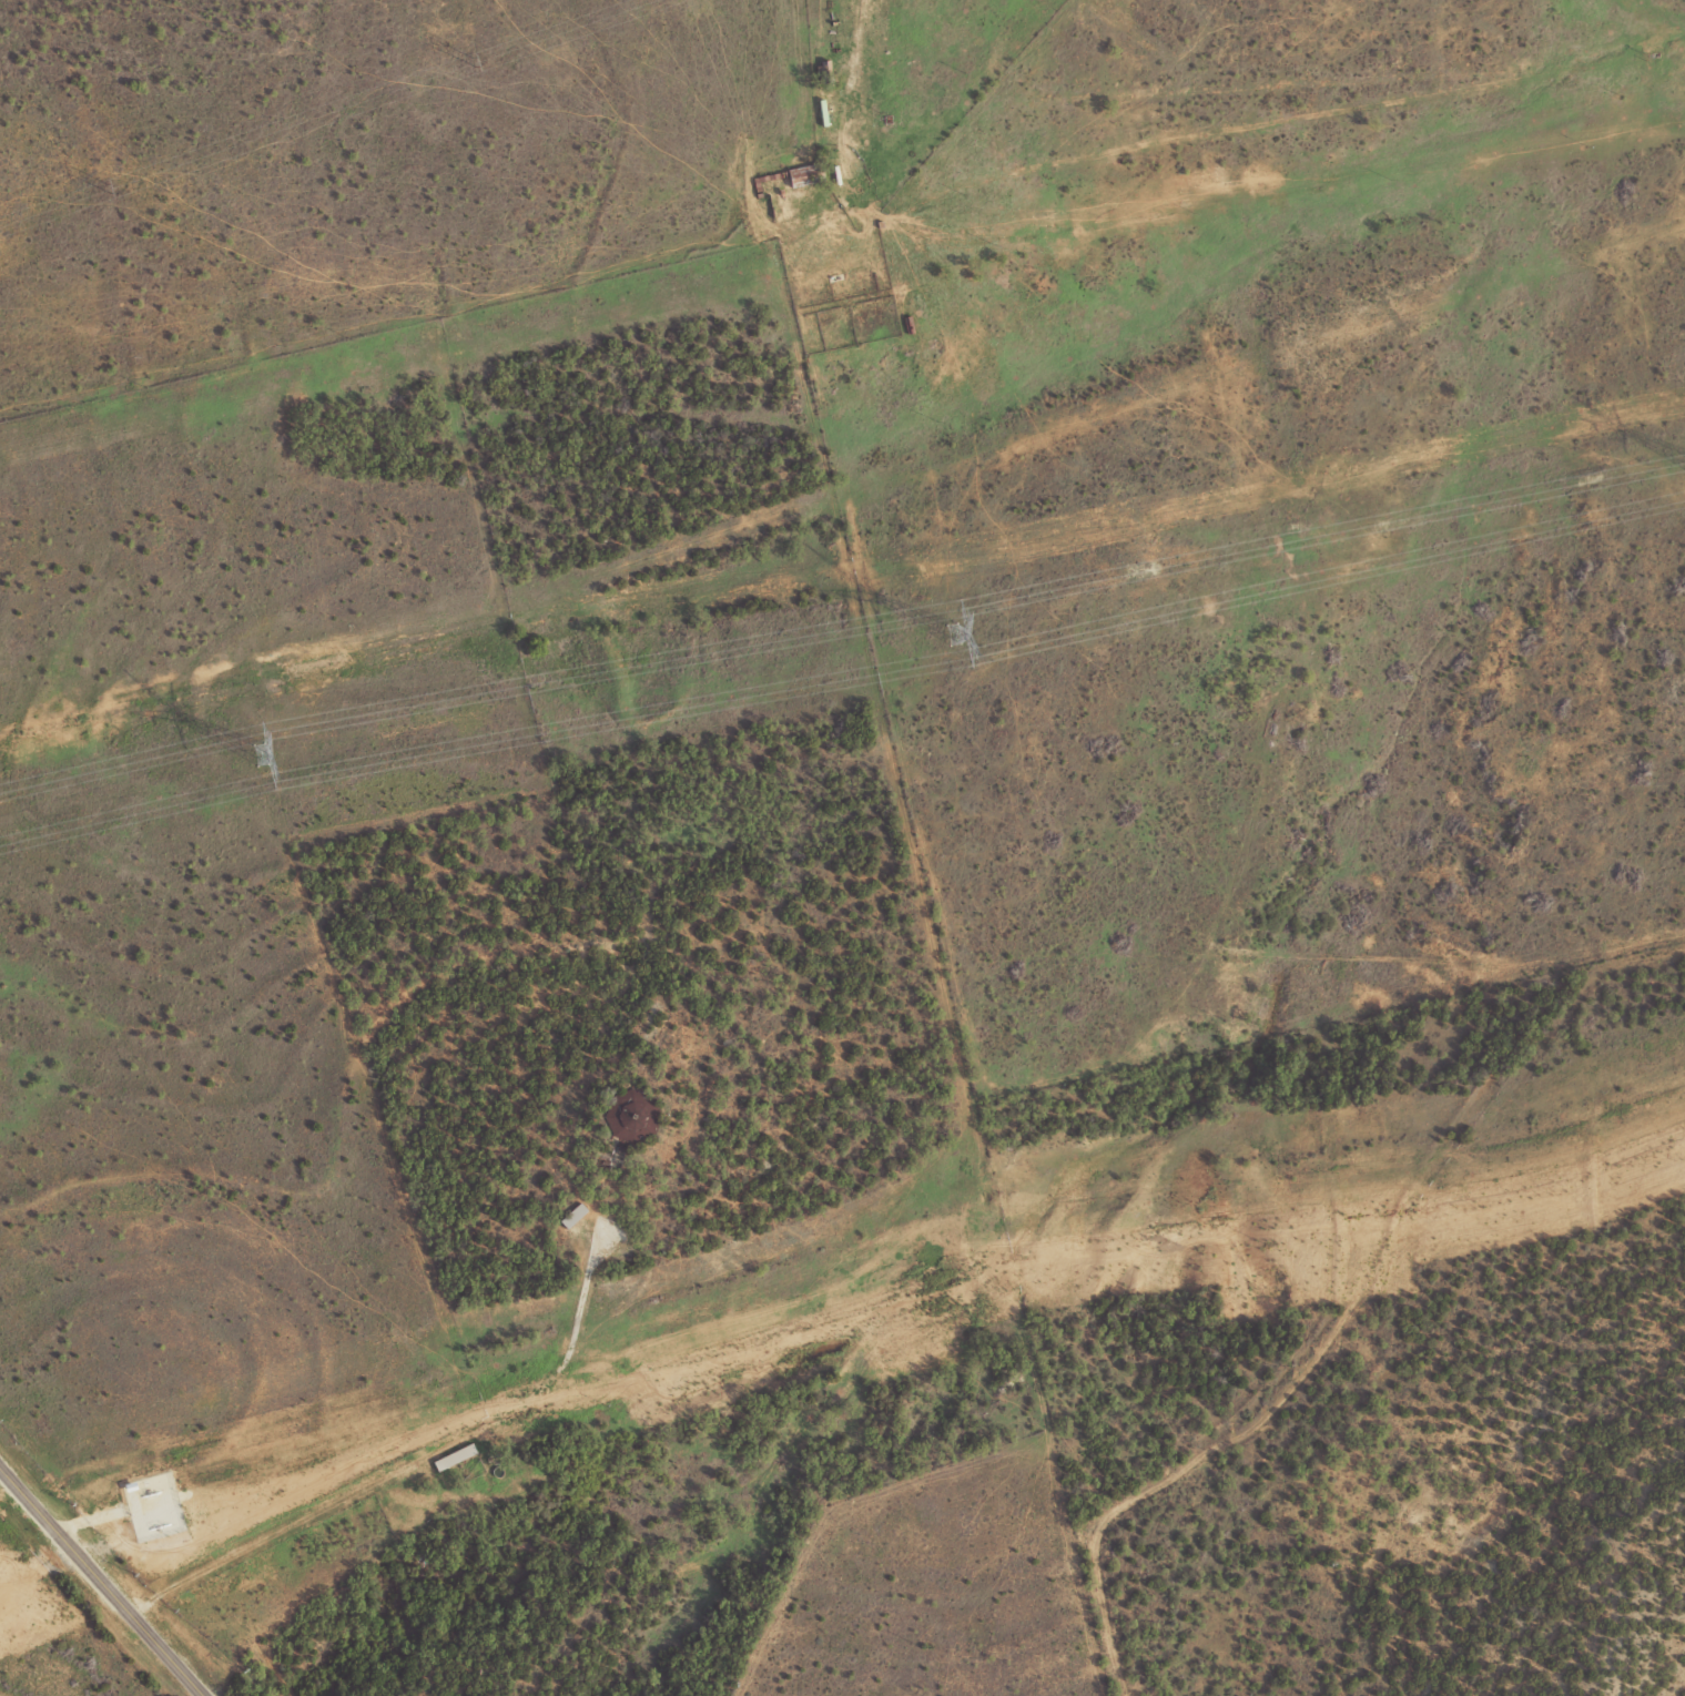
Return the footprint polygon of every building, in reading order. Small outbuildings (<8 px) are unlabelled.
[(586,1213),(581,1204),(558,1218),(563,1227),(586,1213)] [(434,1469),(475,1455),(471,1445),(430,1459),(434,1469)]
